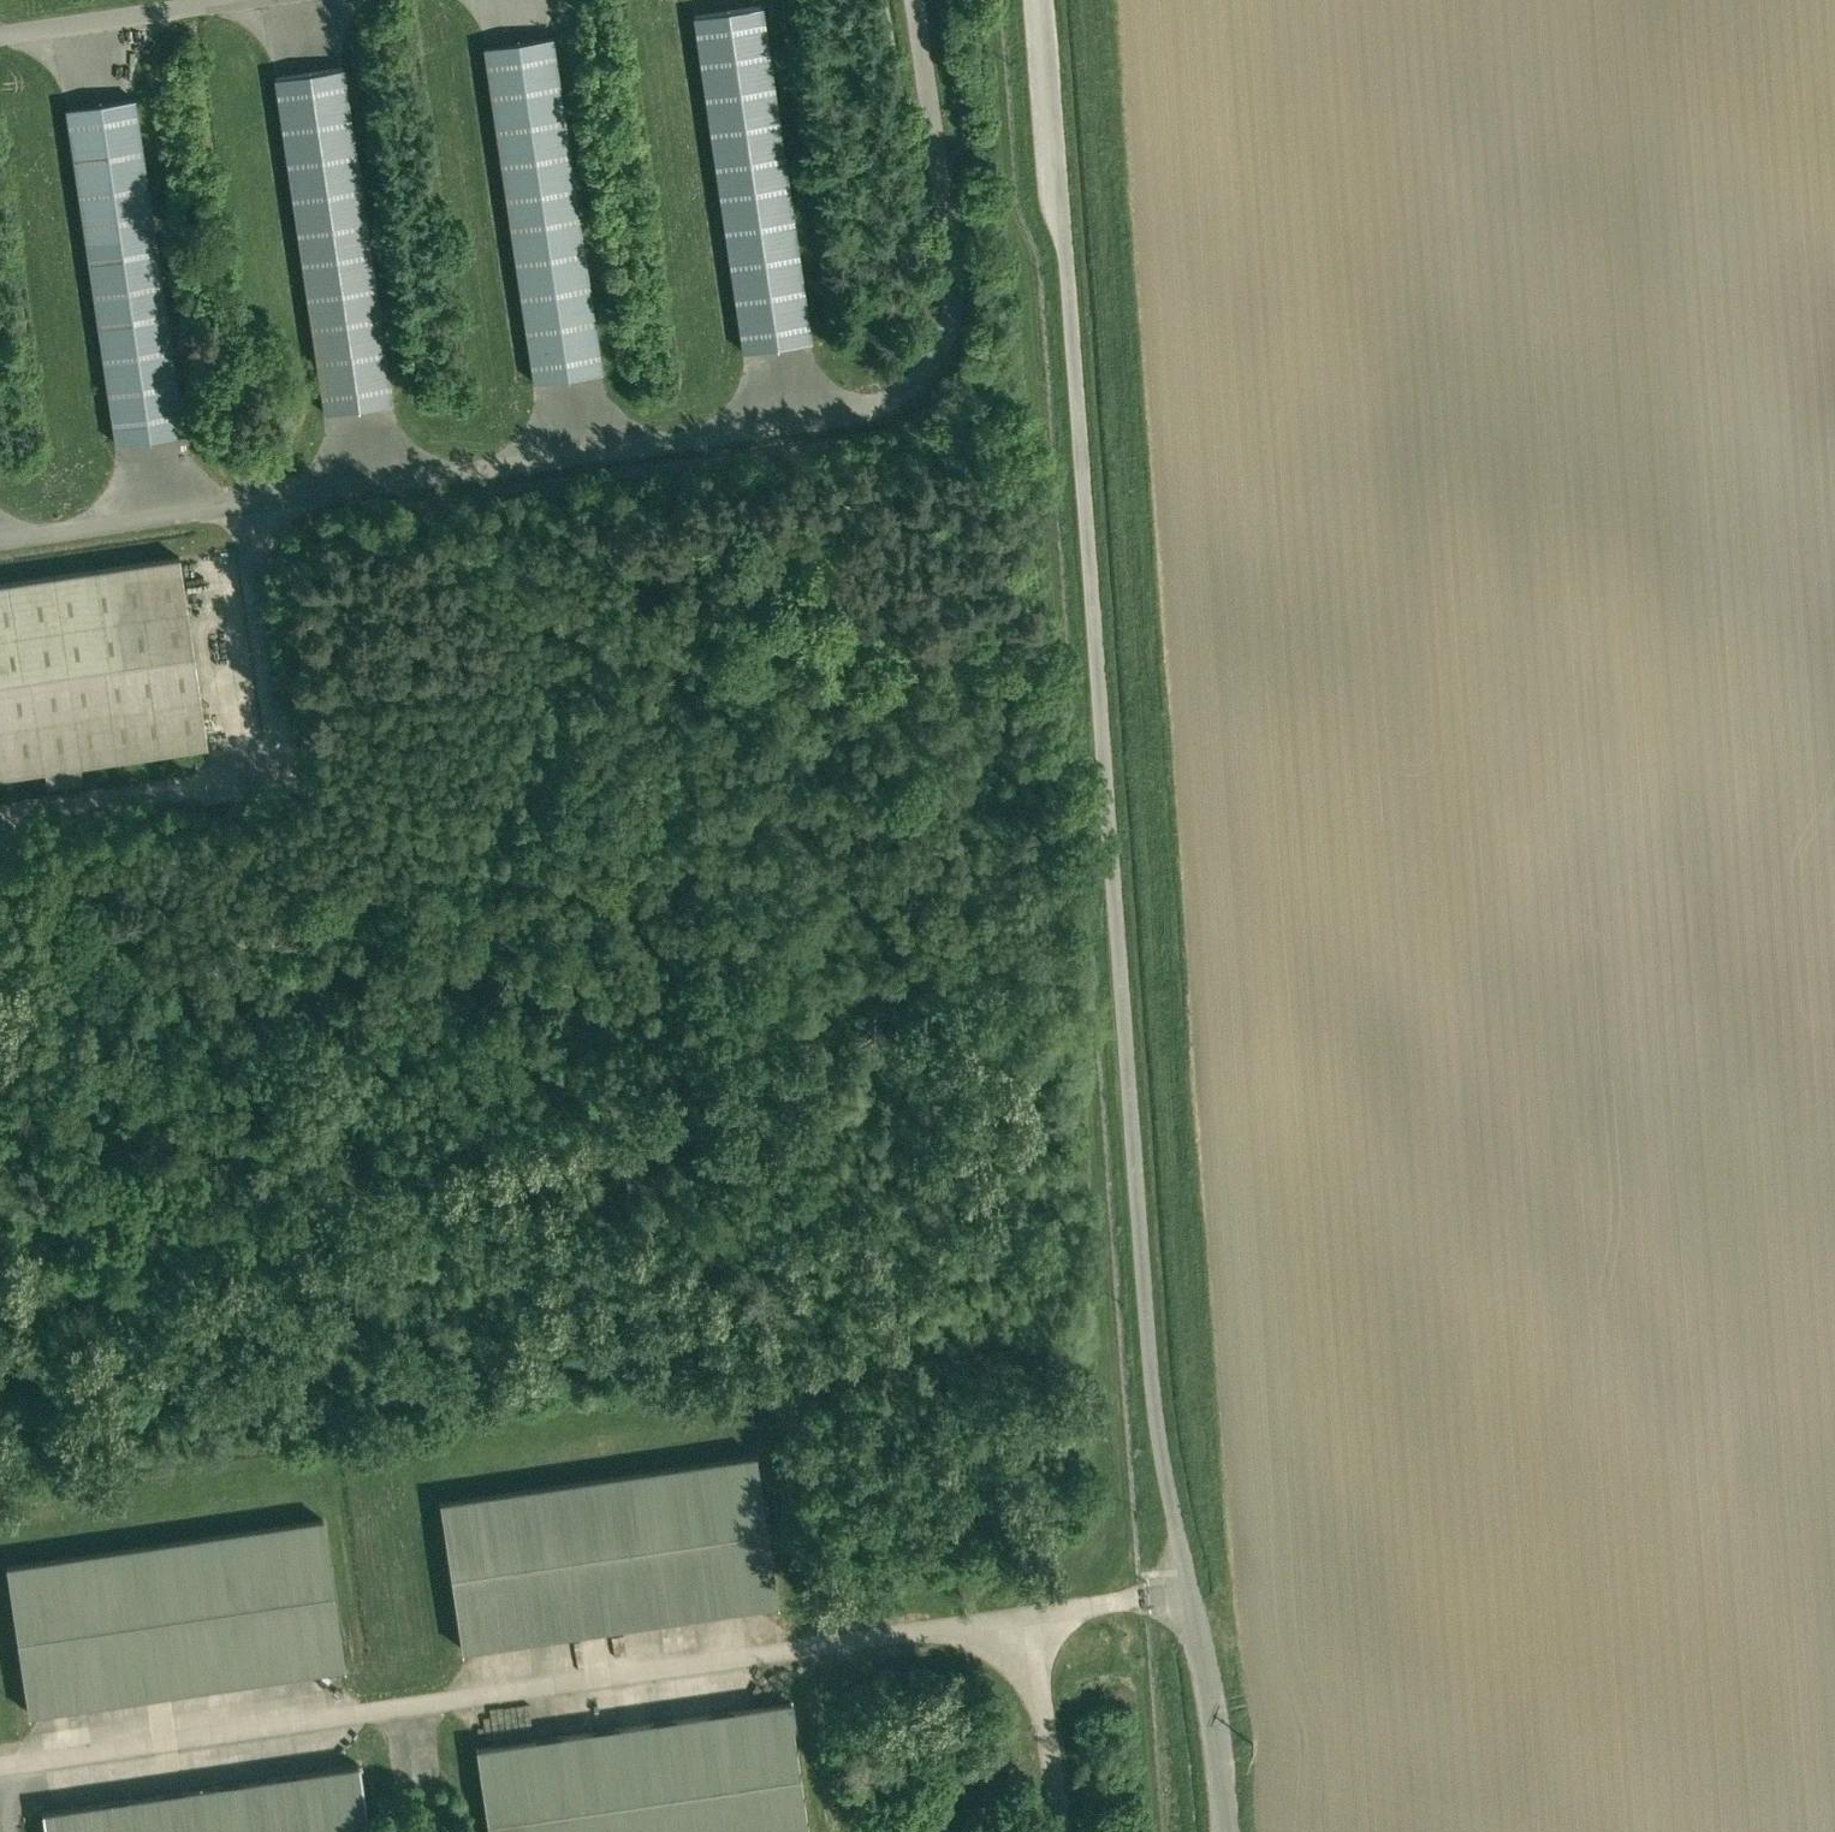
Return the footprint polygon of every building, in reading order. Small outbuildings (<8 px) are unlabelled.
[(761,11),(690,21),(740,357),(811,347),(761,11)] [(551,42),(481,52),(531,388),(601,378),(551,42)] [(343,72),(272,83),(321,419),(392,408),(343,72)] [(133,103),(62,114),(112,450),(183,439),(133,103)] [(43,777),(79,772),(204,754),(177,564),(0,590),(0,783),(43,777)] [(79,772),(43,777),(45,792),(82,787),(79,772)] [(754,1462),(438,1509),(461,1660),(470,1658),(758,1615),(776,1613),(754,1462)] [(322,1526),(2,1574),(24,1725),(37,1723),(327,1680),(344,1677),(322,1526)] [(791,1710),(782,1711),(477,1756),(475,1757),(487,1831),(809,1831),(791,1710)] [(359,1774),(351,1775),(39,1822),(40,1831),(367,1831),(359,1774)]
